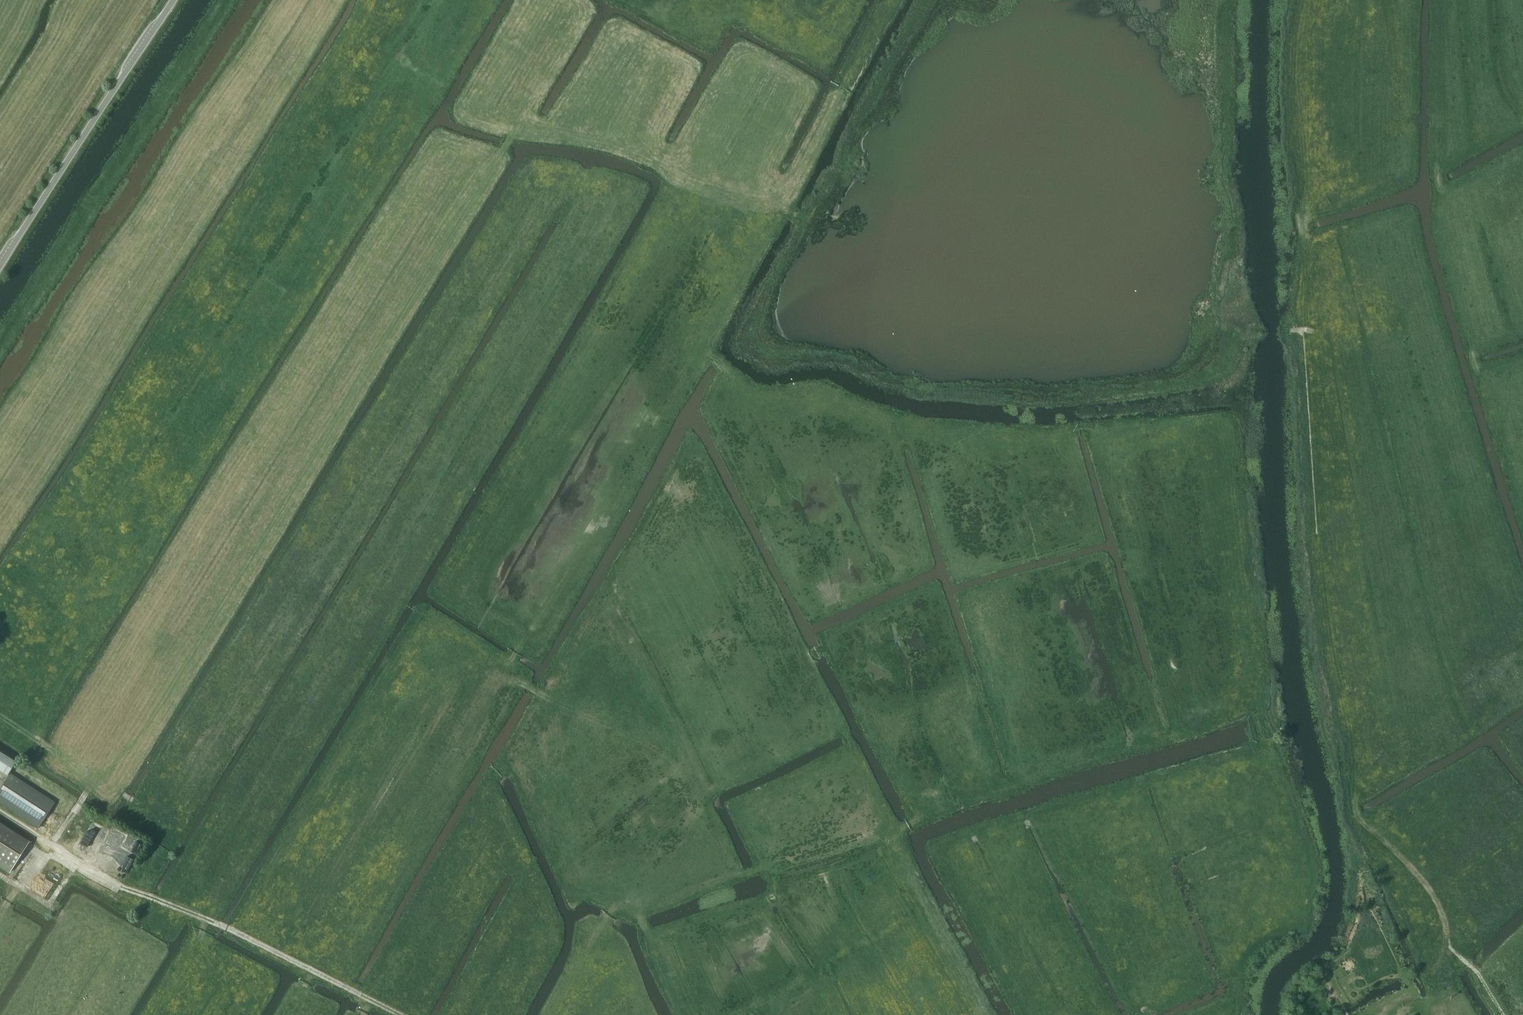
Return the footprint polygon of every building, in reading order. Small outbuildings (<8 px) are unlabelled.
[(16,763),(0,753),(0,772),(7,776),(16,763)] [(55,803),(10,774),(0,789),(0,803),(38,828),(55,803)] [(0,823),(0,868),(10,874),(30,842),(0,823)]
